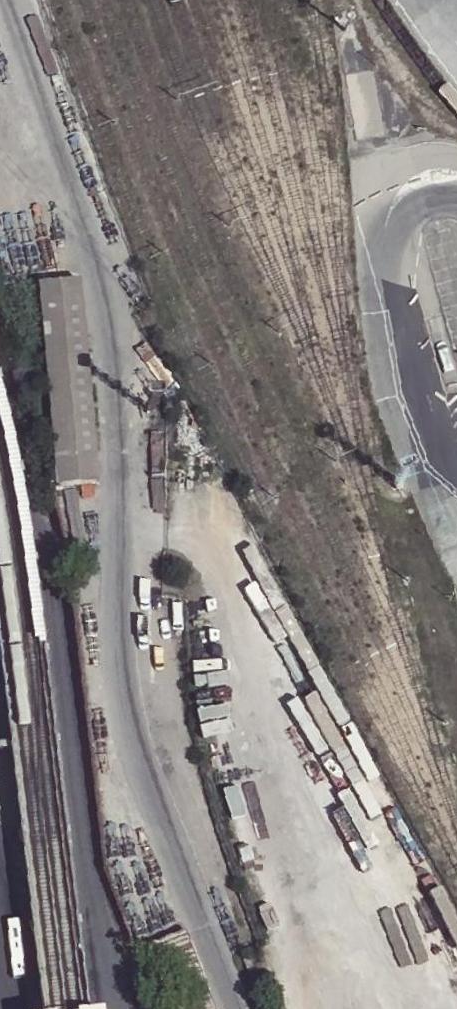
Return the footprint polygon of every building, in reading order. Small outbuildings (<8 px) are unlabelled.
[(45,286),(60,463),(103,460),(88,282),(45,286)] [(103,460),(60,463),(62,491),(105,489),(103,460)]
